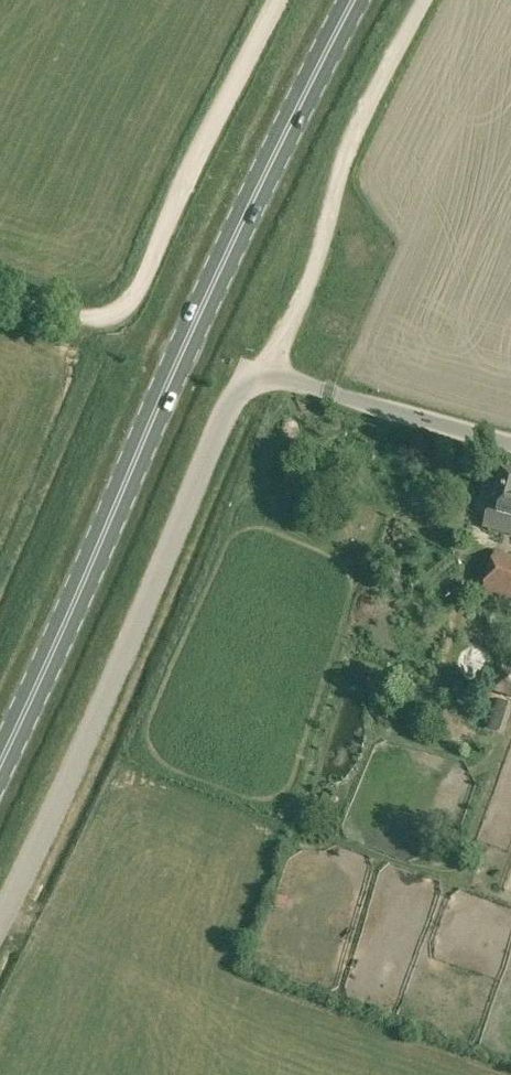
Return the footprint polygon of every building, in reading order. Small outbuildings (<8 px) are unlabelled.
[(501,471),(485,527),(510,534),(510,473),(501,471)] [(510,605),(510,555),(495,551),(482,597),(510,605)]
